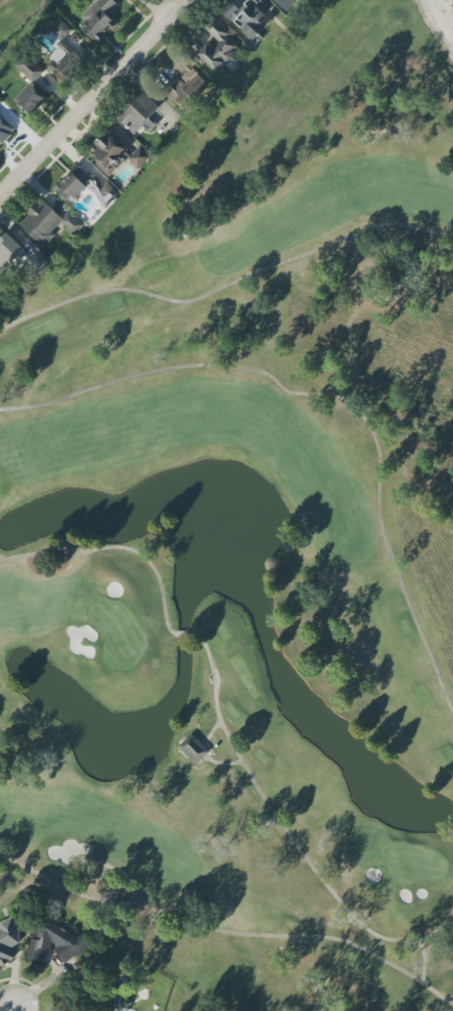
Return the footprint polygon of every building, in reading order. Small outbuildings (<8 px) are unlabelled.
[(118,5),(113,0),(99,0),(76,24),(97,43),(116,23),(108,16),(118,5)] [(265,27),(259,21),(266,15),(271,20),(275,16),(259,0),(248,0),(239,9),(234,3),(225,12),(251,40),(265,27)] [(285,11),(296,0),(274,0),(285,11)] [(60,49),(45,64),(60,79),(84,55),(67,37),(73,31),(60,18),(45,33),(60,49)] [(216,71),(224,62),(226,64),(242,47),(213,19),(204,27),(214,37),(195,58),(203,66),(207,63),(216,71)] [(33,82),(44,71),(26,53),(15,65),(33,82)] [(183,110),(209,83),(178,54),(168,65),(181,76),(165,93),(183,110)] [(14,99),(31,116),(47,99),(30,82),(14,99)] [(143,125),(149,131),(158,121),(151,115),(159,107),(141,90),(116,118),(135,135),(143,125)] [(15,130),(0,115),(0,145),(15,130)] [(110,176),(126,159),(138,169),(150,156),(140,146),(133,154),(109,133),(88,157),(110,176)] [(52,189),(65,202),(72,195),(76,199),(94,179),(76,163),(52,189)] [(17,224),(44,249),(55,236),(51,232),(60,222),(74,235),(84,225),(69,210),(62,217),(41,198),(17,224)] [(2,275),(7,269),(14,275),(23,265),(35,276),(49,261),(38,252),(33,257),(6,233),(0,240),(0,243),(2,244),(0,246),(0,273),(2,275)] [(196,733),(183,747),(202,764),(215,751),(196,733)] [(15,960),(9,948),(23,941),(11,917),(0,923),(0,929),(0,930),(0,967),(15,960)]
